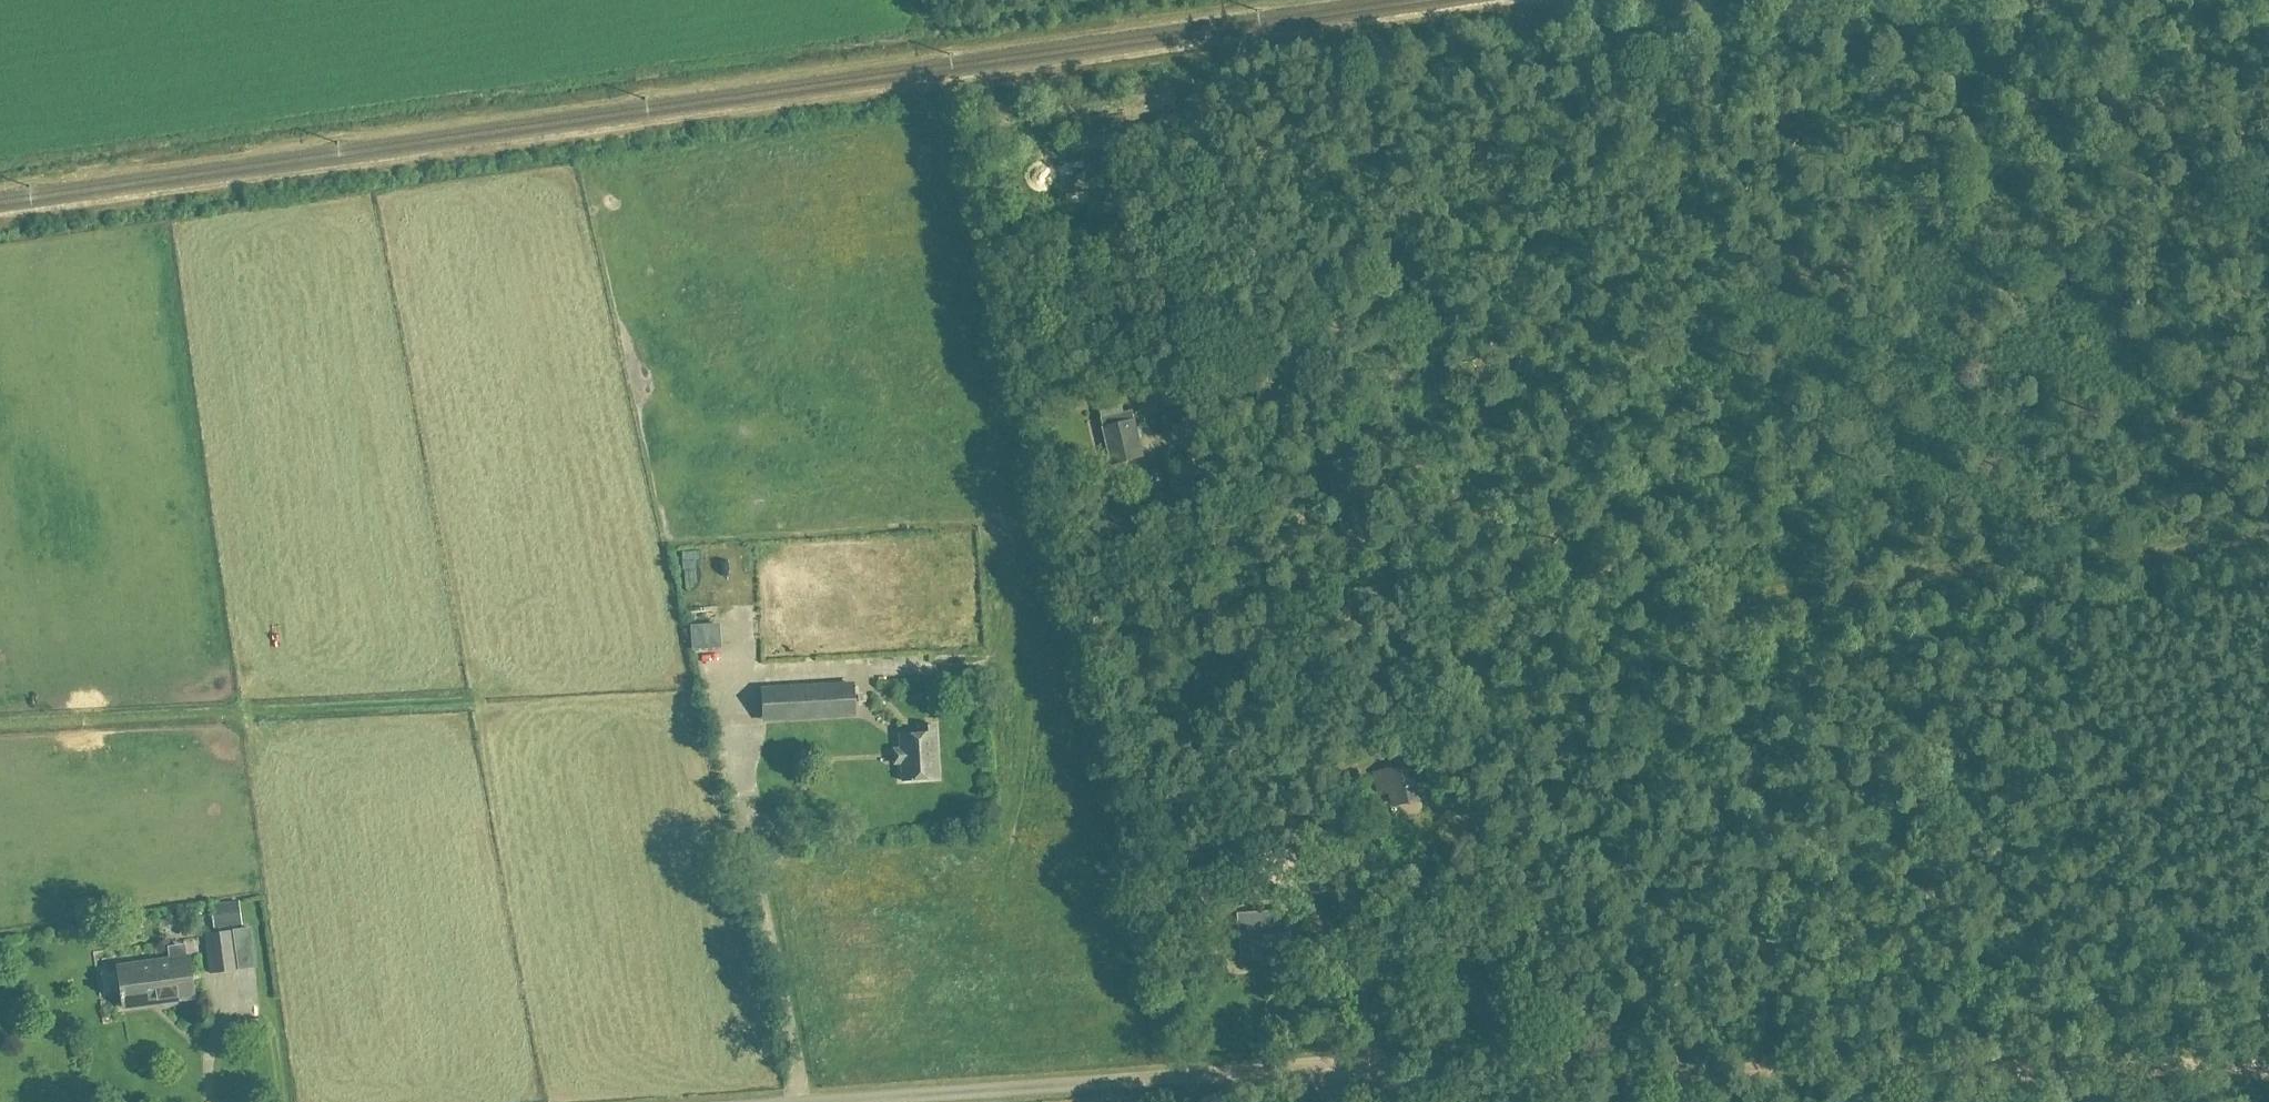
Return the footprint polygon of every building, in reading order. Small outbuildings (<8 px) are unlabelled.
[(1170,134),(1155,137),(1158,152),(1173,149),(1170,134)] [(1091,158),(1093,171),(1120,166),(1117,152),(1091,158)] [(1134,418),(1102,426),(1108,450),(1120,447),(1124,462),(1143,457),(1134,418)] [(700,618),(701,653),(724,653),(724,617),(700,618)] [(851,709),(850,685),(761,690),(763,715),(851,709)] [(897,734),(900,780),(937,778),(934,725),(922,726),(922,732),(897,734)] [(1428,750),(1416,754),(1418,762),(1431,758),(1428,750)] [(1425,797),(1416,762),(1374,772),(1380,794),(1390,791),(1394,805),(1425,797)] [(239,900),(211,904),(214,927),(242,924),(239,900)] [(1285,912),(1239,916),(1243,959),(1280,956),(1278,932),(1286,931),(1285,912)] [(231,931),(204,934),(208,974),(234,971),(231,931)] [(167,946),(168,960),(117,968),(122,1009),(146,1005),(145,1001),(193,995),(187,958),(185,958),(184,944),(167,946)]
